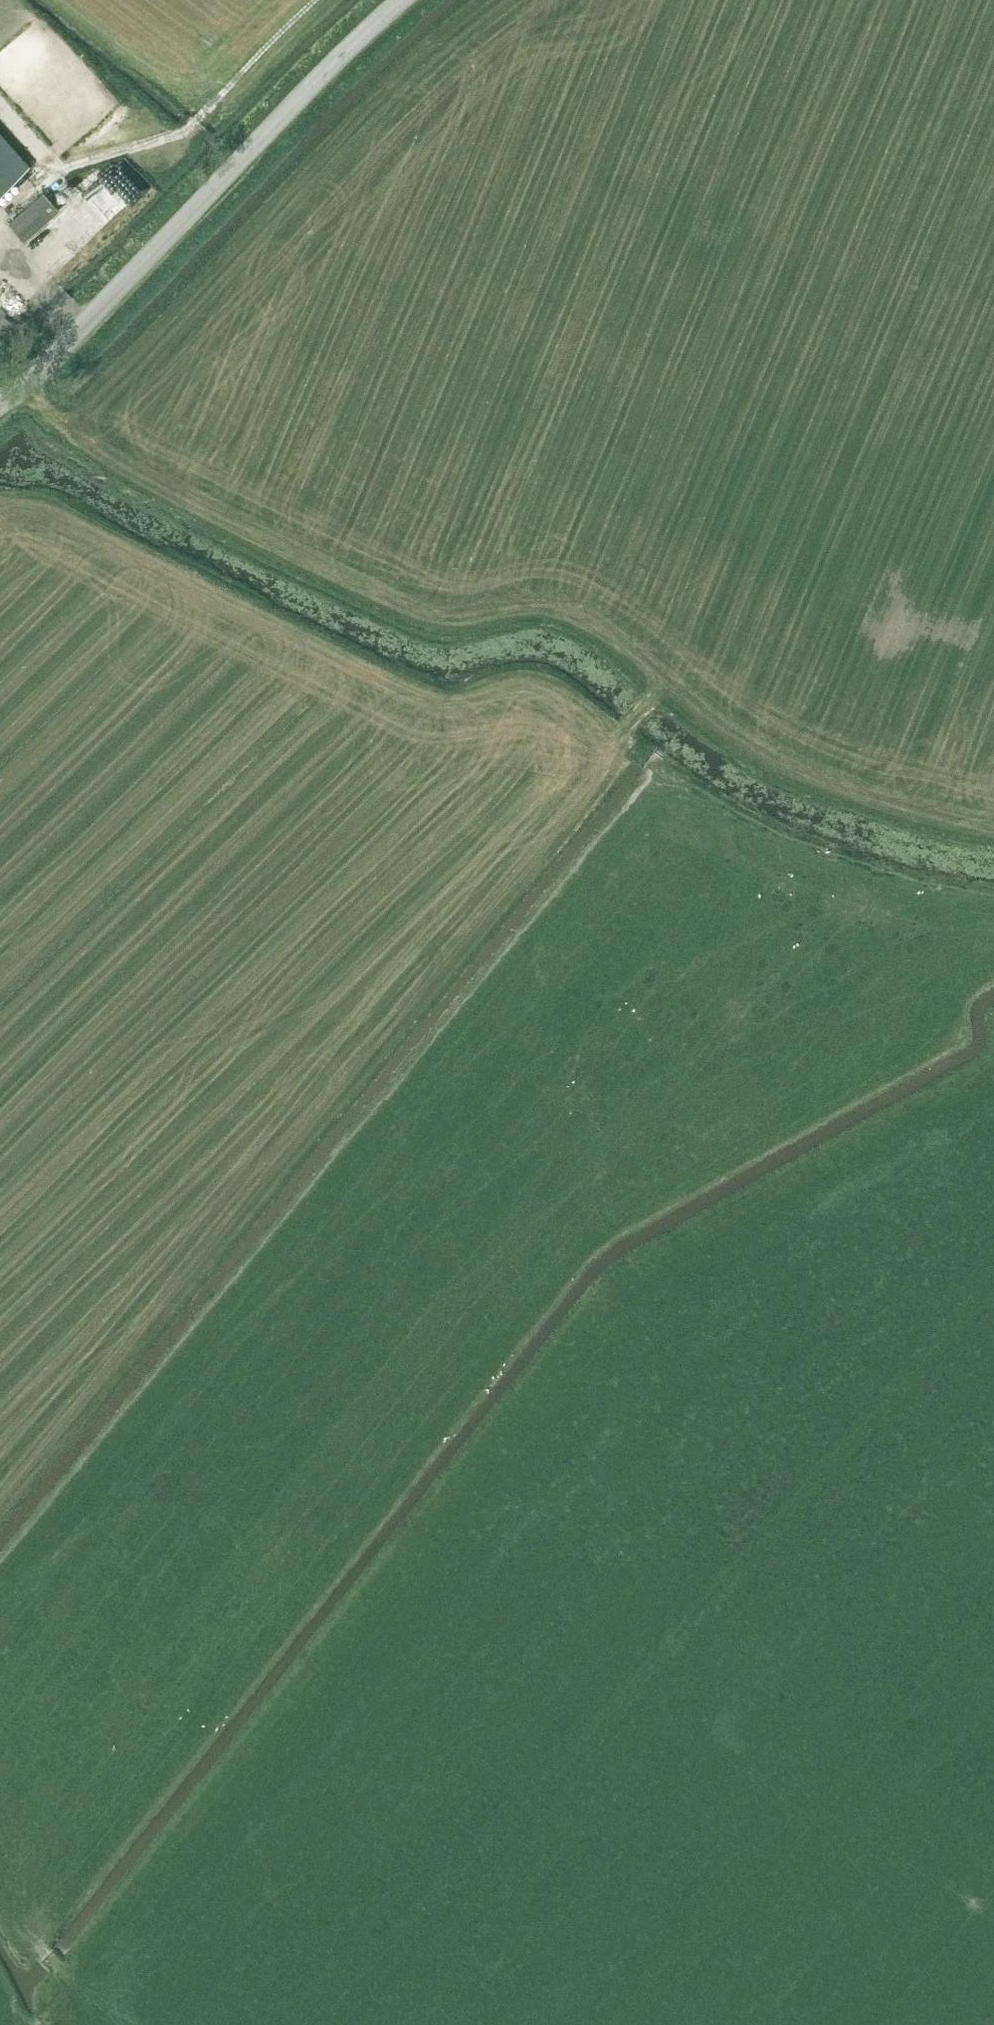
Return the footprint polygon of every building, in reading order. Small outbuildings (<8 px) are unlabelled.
[(26,168),(0,139),(0,191),(26,168)] [(56,209),(40,192),(6,222),(22,240),(56,209)]
